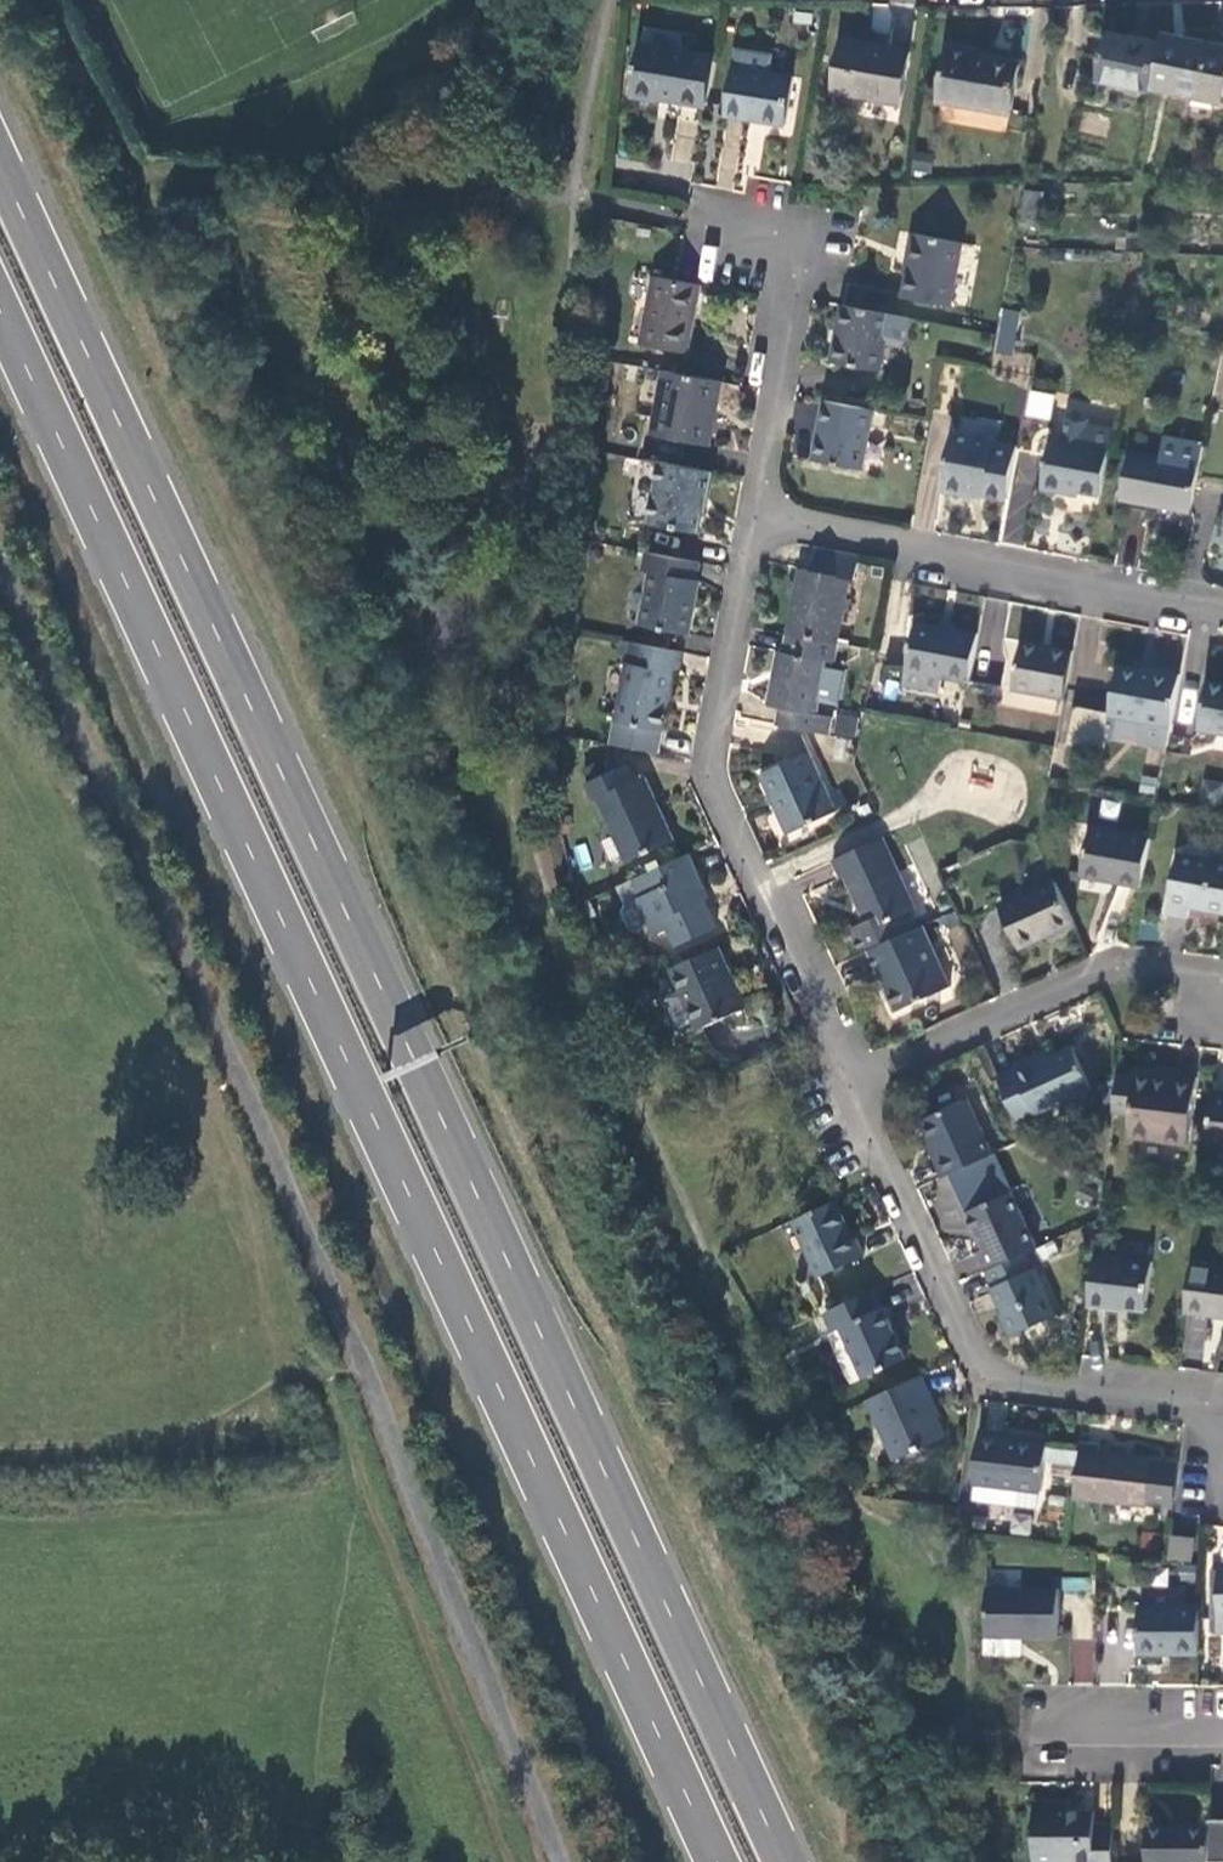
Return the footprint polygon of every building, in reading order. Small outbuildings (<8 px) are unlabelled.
[(1097,83),(1150,95),(1151,90),(1161,46),(1108,33),(1097,83)] [(1163,36),(1161,46),(1151,90),(1220,106),(1222,96),(1222,93),(1222,48),(1163,36)] [(910,54),(841,41),(831,94),(901,106),(910,54)] [(659,101),(705,110),(714,60),(641,46),(631,98),(658,104),(659,101)] [(937,102),(1009,115),(1018,65),(974,56),(974,51),(947,46),(937,102)] [(791,80),(735,70),(726,118),(782,129),(791,80)] [(1040,196),(1025,194),(1019,225),(1035,228),(1040,196)] [(961,245),(911,235),(905,265),(909,265),(907,276),(902,299),(947,309),(961,245)] [(687,354),(701,285),(677,281),(655,277),(641,345),(687,354)] [(912,319),(891,315),(843,306),(832,363),(880,372),(886,346),(900,348),(907,344),(912,319)] [(1012,358),(1019,315),(1009,313),(1001,356),(1012,358)] [(708,447),(721,382),(665,371),(652,435),(708,447)] [(1028,389),(1023,414),(1049,420),(1054,395),(1028,389)] [(861,470),(873,410),(825,401),(814,461),(861,470)] [(1066,489),(1101,495),(1113,428),(1089,423),(1081,414),(1073,412),(1066,419),(1061,441),(1050,439),(1041,489),(1065,494),(1066,489)] [(982,495),(1007,499),(1016,446),(952,435),(942,491),(968,497),(970,489),(983,491),(982,495)] [(1120,499),(1189,513),(1198,466),(1202,446),(1165,438),(1161,459),(1129,453),(1120,499)] [(709,500),(714,472),(660,462),(649,523),(699,533),(705,499),(709,500)] [(796,595),(788,635),(835,644),(837,644),(849,578),(855,580),(859,556),(815,547),(810,571),(803,570),(801,584),(798,596),(796,595)] [(695,581),(698,562),(648,553),(644,571),(651,573),(642,626),(688,635),(699,581),(695,581)] [(788,593),(796,595),(798,596),(801,584),(790,582),(788,593)] [(941,620),(939,627),(952,629),(953,622),(941,620)] [(942,678),(969,683),(978,634),(952,629),(939,627),(917,622),(905,686),(939,693),(942,678)] [(781,708),(778,725),(828,734),(832,717),(817,714),(826,660),(831,661),(835,644),(788,635),(786,635),(783,651),(779,650),(769,706),(781,708)] [(678,673),(682,653),(633,643),(631,642),(612,744),(659,753),(674,673),(678,673)] [(1012,689),(1065,699),(1073,653),(1022,642),(1012,689)] [(1140,742),(1166,747),(1180,674),(1153,669),(1153,673),(1139,670),(1118,666),(1110,715),(1144,721),(1140,742)] [(1222,734),(1222,685),(1206,682),(1197,729),(1222,734)] [(1103,753),(1110,715),(1071,708),(1064,746),(1103,753)] [(810,753),(761,774),(789,833),(836,811),(810,753)] [(674,840),(645,777),(632,781),(625,765),(586,782),(594,800),(598,798),(628,861),(674,840)] [(1222,789),(1222,781),(1203,779),(1200,801),(1221,803),(1222,789)] [(1082,876),(1140,887),(1149,839),(1091,828),(1082,876)] [(916,909),(883,837),(833,861),(842,879),(846,878),(866,922),(850,929),(860,953),(870,949),(918,927),(910,912),(916,909)] [(698,870),(690,854),(619,886),(627,904),(624,910),(632,927),(639,930),(664,920),(676,945),(716,927),(704,901),(692,873),(698,870)] [(1222,913),(1222,865),(1178,856),(1167,913),(1189,917),(1190,906),(1222,913)] [(710,898),(698,870),(692,873),(704,901),(710,898)] [(1019,948),(1075,922),(1055,880),(1000,906),(1019,948)] [(951,987),(922,925),(918,927),(870,949),(897,1009),(951,987)] [(746,1008),(719,948),(672,969),(700,1029),(746,1008)] [(1015,1069),(999,1076),(1020,1122),(1092,1088),(1073,1047),(1051,1057),(1035,1064),(1032,1057),(1013,1066),(1015,1069)] [(1048,1050),(1032,1057),(1035,1064),(1051,1057),(1048,1050)] [(1136,1077),(1119,1075),(1115,1109),(1132,1112),(1129,1137),(1189,1145),(1198,1078),(1170,1074),(1170,1080),(1151,1078),(1136,1075),(1136,1077)] [(1214,1092),(1207,1147),(1222,1149),(1222,1093),(1214,1092)] [(935,1157),(945,1177),(993,1155),(968,1100),(923,1120),(939,1155),(935,1157)] [(979,1252),(987,1269),(1025,1252),(1037,1247),(1011,1193),(969,1211),(986,1249),(979,1252)] [(854,1240),(836,1202),(795,1221),(819,1277),(864,1258),(856,1239),(854,1240)] [(1033,1269),(1025,1252),(987,1269),(986,1269),(994,1287),(992,1288),(1005,1313),(1002,1315),(1011,1335),(1056,1314),(1035,1269),(1033,1269)] [(1152,1265),(1096,1257),(1090,1306),(1112,1309),(1112,1306),(1146,1311),(1152,1265)] [(1192,1265),(1186,1313),(1222,1318),(1222,1269),(1192,1265)] [(880,1309),(872,1292),(827,1312),(835,1330),(842,1328),(864,1378),(906,1359),(884,1307),(880,1309)] [(930,1397),(920,1376),(868,1399),(896,1460),(945,1437),(937,1419),(927,1399),(930,1397)] [(940,1418),(930,1397),(927,1399),(937,1419),(940,1418)] [(1006,1434),(980,1431),(974,1483),(977,1484),(975,1500),(1037,1507),(1038,1491),(1043,1491),(1048,1445),(1024,1442),(1005,1440),(1006,1434)] [(1024,1436),(1006,1434),(1005,1440),(1024,1442),(1024,1436)] [(1101,1447),(1080,1445),(1074,1497),(1146,1506),(1146,1503),(1173,1507),(1179,1465),(1152,1461),(1152,1458),(1100,1451),(1101,1447)] [(1195,1540),(1173,1537),(1171,1558),(1193,1560),(1195,1540)] [(1089,1593),(1089,1578),(1061,1578),(1061,1592),(1089,1593)] [(1059,1589),(987,1588),(987,1626),(987,1635),(1058,1636),(1059,1589)] [(1138,1653),(1199,1653),(1200,1607),(1140,1606),(1138,1653)] [(1072,1639),(1070,1682),(1093,1683),(1095,1640),(1072,1639)] [(1113,1825),(1095,1825),(1096,1810),(1072,1811),(1057,1811),(1057,1803),(1035,1803),(1033,1861),(1113,1861),(1113,1825)] [(1209,1828),(1148,1827),(1147,1861),(1209,1861),(1209,1828)]
